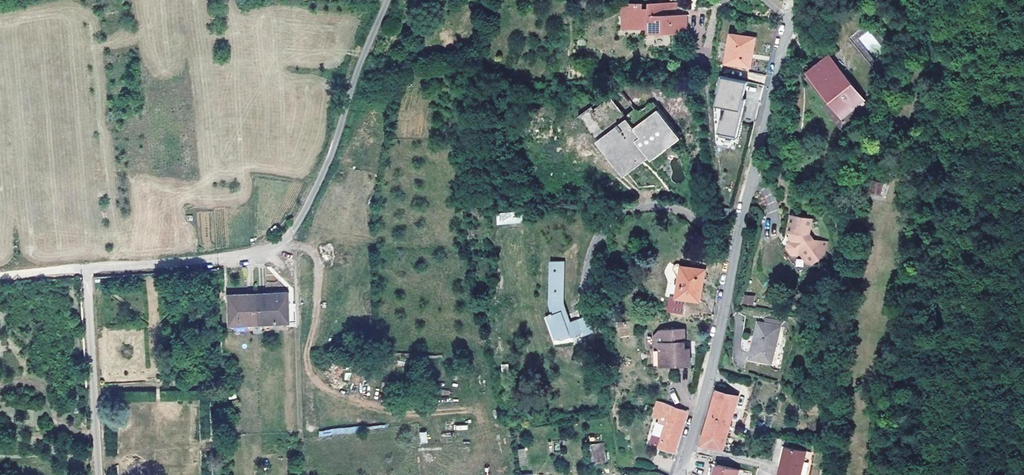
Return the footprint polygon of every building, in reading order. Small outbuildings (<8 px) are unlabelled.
[(625,6),(625,15),(632,14),(632,27),(650,27),(650,31),(676,31),(675,3),(649,3),(650,7),(644,7),(644,3),(632,3),(632,6),(625,6)] [(732,32),(727,62),(752,66),(757,36),(732,32)] [(810,74),(849,123),(858,115),(853,109),(865,99),(831,57),(810,74)] [(748,73),(748,80),(763,81),(763,74),(748,73)] [(843,128),(849,123),(810,74),(805,79),(843,128)] [(628,116),(640,107),(652,98),(652,95),(652,94),(650,93),(650,92),(648,92),(647,93),(644,94),(637,87),(637,86),(622,87),(616,92),(611,97),(588,115),(604,136),(607,133),(628,116)] [(585,111),(588,115),(611,97),(607,93),(585,111)] [(640,107),(628,116),(631,119),(636,126),(648,117),(640,107)] [(638,130),(662,112),(659,109),(648,117),(636,126),(638,130)] [(580,115),(626,175),(631,171),(629,169),(605,139),(609,136),(607,133),(604,136),(588,115),(585,111),(580,115)] [(631,119),(630,121),(609,136),(605,139),(629,169),(649,153),(651,156),(679,134),(678,133),(662,112),(638,130),(636,126),(631,119)] [(609,136),(630,121),(631,119),(628,116),(607,133),(609,136)] [(681,137),(679,134),(651,156),(654,159),(681,137)] [(631,171),(651,156),(649,153),(629,169),(631,171)] [(876,180),(872,192),(881,194),(884,182),(876,180)] [(496,213),(497,225),(522,223),(521,212),(496,213)] [(791,229),(791,233),(789,234),(791,238),(787,240),(786,247),(791,253),(795,254),(799,252),(806,263),(810,264),(818,259),(817,258),(823,252),(826,241),(813,238),(808,232),(811,217),(791,213),(787,229),(791,229)] [(566,260),(552,260),(551,305),(554,312),(550,313),(550,314),(558,338),(563,336),(564,344),(575,343),(575,335),(586,332),(587,334),(594,331),(588,315),(572,320),(565,301),(566,260)] [(672,296),(669,310),(684,313),(687,298),(701,300),(706,269),(677,264),(677,268),(681,276),(677,296),(672,296)] [(288,293),(257,293),(257,298),(284,297),(284,304),(289,303),(288,293)] [(759,296),(750,295),(748,302),(757,304),(759,296)] [(284,297),(257,298),(258,320),(271,319),(271,323),(285,322),(285,313),(289,313),(296,313),(295,303),(289,303),(284,304),(284,297)] [(258,320),(257,298),(233,299),(234,321),(258,320)] [(557,345),(564,344),(563,336),(558,338),(550,314),(546,315),(557,345)] [(616,322),(617,336),(628,336),(627,322),(616,322)] [(759,322),(751,358),(773,363),(781,327),(759,322)] [(687,329),(661,331),(657,336),(657,345),(664,352),(664,367),(692,365),(692,348),(686,348),(686,342),(688,341),(687,329)] [(708,425),(702,445),(724,450),(739,396),(717,390),(708,425)] [(666,402),(660,400),(655,420),(662,422),(666,402)] [(690,411),(666,402),(662,422),(668,423),(661,445),(678,451),(690,411)] [(882,426),(873,426),(873,442),(882,442),(882,426)] [(427,443),(426,432),(419,432),(420,444),(427,443)] [(604,442),(589,444),(591,463),(606,462),(604,442)] [(779,474),(800,474),(807,453),(788,447),(779,474)] [(525,449),(518,449),(519,463),(526,463),(525,449)] [(742,471),(712,464),(709,474),(741,474),(742,471)]
